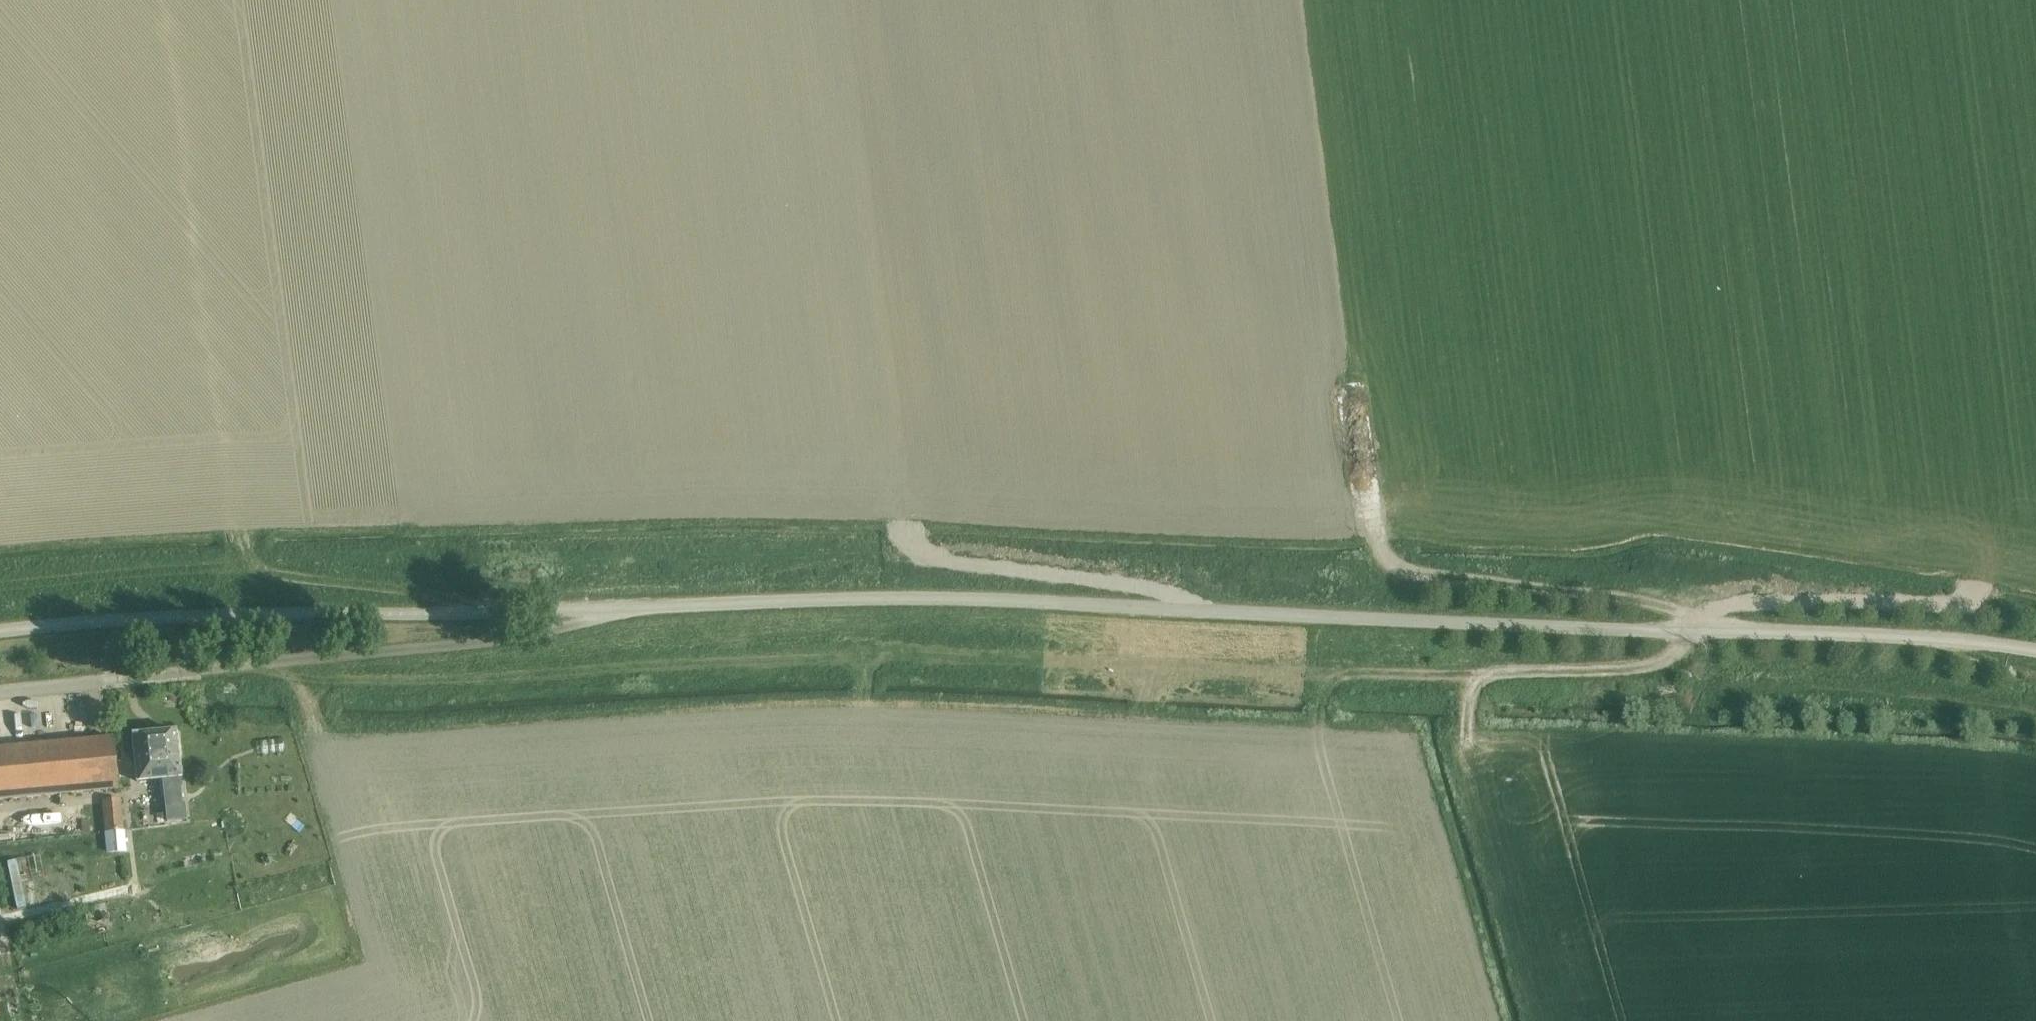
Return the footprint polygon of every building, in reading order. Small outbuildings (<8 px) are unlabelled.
[(136,736),(141,783),(183,778),(178,731),(136,736)] [(118,791),(114,740),(0,750),(0,800),(118,791)] [(103,802),(105,834),(123,832),(121,800),(103,802)]
